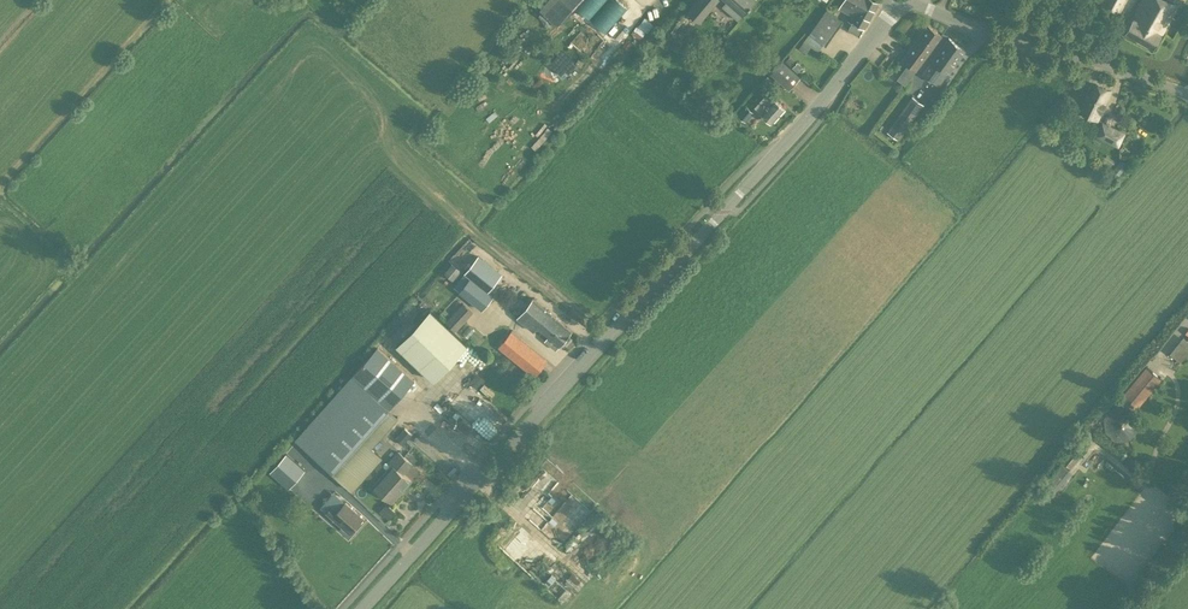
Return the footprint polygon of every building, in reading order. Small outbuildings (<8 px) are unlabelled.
[(574,7),(580,0),(549,0),(540,10),(558,26),(574,7)] [(590,18),(606,0),(583,0),(578,6),(590,18)] [(631,9),(622,0),(612,0),(593,20),(607,33),(631,9)] [(687,12),(699,21),(704,14),(718,0),(698,0),(693,5),(687,12)] [(742,14),(755,0),(727,0),(727,1),(723,6),(738,20),(742,14)] [(842,3),(854,10),(849,20),(852,22),(848,29),(860,36),(865,26),(879,2),(875,0),(844,0),(842,3)] [(1099,1),(1116,10),(1122,0),(1100,0),(1099,1)] [(1180,4),(1170,0),(1142,0),(1125,31),(1154,47),(1180,4)] [(825,44),(842,20),(826,9),(810,33),(825,44)] [(647,34),(654,26),(645,19),(638,27),(636,26),(631,35),(641,41),(645,33),(647,34)] [(928,25),(903,59),(917,69),(942,35),(928,25)] [(948,71),(965,49),(949,38),(933,60),(923,73),(939,84),(948,71)] [(633,44),(628,40),(623,46),(628,50),(633,44)] [(548,76),(566,82),(574,57),(555,51),(548,76)] [(894,68),(898,62),(894,58),(889,64),(894,68)] [(789,89),(800,76),(796,73),(791,68),(782,60),(771,73),(789,89)] [(795,64),(791,68),(796,73),(800,68),(795,64)] [(767,85),(772,80),(768,76),(763,82),(767,85)] [(1087,95),(1079,111),(1098,120),(1112,90),(1097,84),(1090,97),(1087,95)] [(772,122),(785,107),(768,92),(755,106),(772,122)] [(912,96),(888,131),(899,139),(924,104),(912,96)] [(746,121),(753,112),(746,105),(739,114),(746,121)] [(1102,132),(1099,138),(1118,147),(1121,141),(1117,139),(1121,132),(1103,124),(1100,131),(1102,132)] [(1108,155),(1102,162),(1109,168),(1115,161),(1108,155)] [(478,256),(465,273),(465,274),(487,291),(500,275),(478,257),(479,256),(478,256)] [(453,280),(462,270),(453,263),(444,273),(453,280)] [(465,274),(455,287),(460,291),(459,291),(482,309),(493,296),(487,291),(465,274)] [(537,328),(548,336),(551,338),(563,323),(533,298),(517,318),(534,331),(537,328)] [(446,321),(456,331),(474,312),(463,302),(446,321)] [(434,380),(466,343),(427,309),(395,345),(434,380)] [(445,309),(442,312),(447,317),(450,314),(445,309)] [(551,338),(548,336),(545,340),(557,349),(564,340),(566,342),(570,338),(567,336),(572,330),(563,323),(551,338)] [(535,376),(548,360),(511,331),(498,347),(535,376)] [(1187,356),(1187,339),(1186,337),(1171,351),(1182,362),(1187,356)] [(378,348),(352,376),(389,408),(414,380),(378,348)] [(1162,380),(1145,366),(1120,397),(1136,411),(1162,380)] [(469,382),(477,389),(484,380),(477,374),(469,382)] [(352,376),(343,386),(295,440),(324,465),(353,490),(383,456),(372,447),(399,416),(389,408),(352,376)] [(1113,407),(1103,418),(1105,434),(1116,442),(1130,440),(1139,429),(1137,415),(1127,405),(1113,407)] [(405,428),(396,438),(403,445),(413,434),(405,428)] [(1062,461),(1070,467),(1085,450),(1077,443),(1062,461)] [(392,464),(374,485),(392,501),(411,480),(403,473),(412,463),(399,451),(389,462),(392,464)] [(289,488),(305,470),(286,453),(270,471),(289,488)] [(1133,469),(1138,463),(1128,456),(1124,461),(1133,469)] [(1060,463),(1045,480),(1055,488),(1069,471),(1060,463)] [(332,505),(326,512),(350,533),(363,517),(345,501),(338,510),(332,505)] [(385,505),(380,511),(388,518),(394,512),(385,505)] [(504,541),(520,555),(529,545),(514,531),(504,541)] [(574,572),(568,579),(580,590),(586,584),(574,572)]
